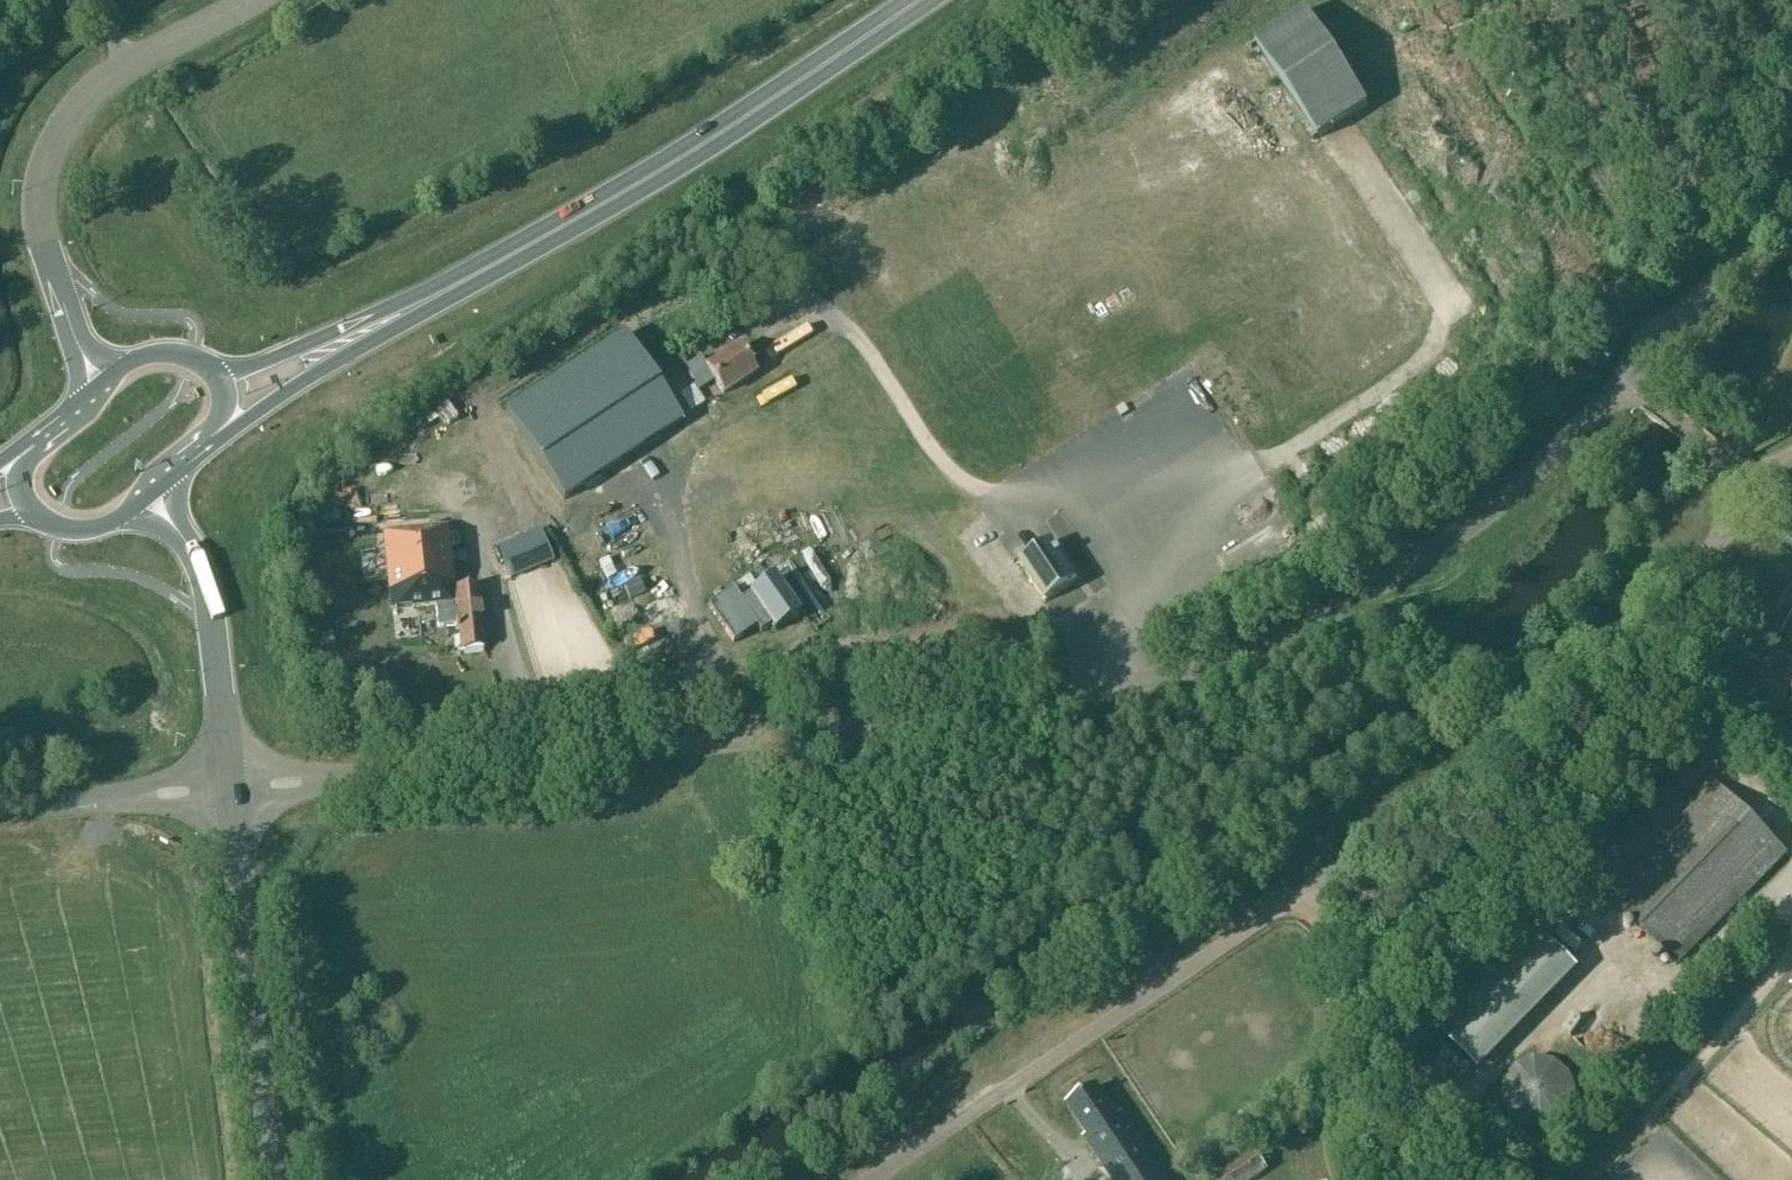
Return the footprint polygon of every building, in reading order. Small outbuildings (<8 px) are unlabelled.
[(1305,12),(1257,44),(1318,137),(1366,105),(1305,12)] [(1215,69),(1156,110),(1197,170),(1256,129),(1215,69)] [(683,433),(628,345),(507,419),(562,508),(683,433)] [(657,361),(667,376),(688,362),(678,347),(657,361)] [(739,347),(706,368),(700,359),(684,370),(698,390),(713,380),(723,394),(756,372),(739,347)] [(478,587),(454,590),(447,525),(383,532),(391,609),(412,607),(412,608),(435,605),(438,628),(458,626),(461,651),(484,648),(478,587)] [(1043,549),(1030,530),(971,569),(996,606),(1031,583),(1044,603),(1077,581),(1052,543),(1043,549)] [(732,592),(708,608),(733,643),(756,627),(760,633),(769,626),(773,631),(799,613),(775,579),(740,603),(732,592)] [(1776,599),(1791,610),(1789,613),(1791,616),(1791,579),(1776,599)] [(1779,636),(1791,646),(1791,620),(1779,636)] [(1769,685),(1786,698),(1789,694),(1791,697),(1791,664),(1788,661),(1769,685)] [(1787,700),(1768,684),(1745,710),(1764,727),(1787,700)] [(1672,784),(1685,797),(1702,780),(1688,767),(1672,784)] [(1712,780),(1689,803),(1694,808),(1606,897),(1676,966),(1786,853),(1712,780)] [(1571,909),(1588,928),(1597,920),(1580,901),(1571,909)] [(1435,1030),(1479,1072),(1578,970),(1535,928),(1435,1030)] [(1588,1027),(1575,1042),(1592,1057),(1605,1043),(1588,1027)] [(1533,1118),(1566,1090),(1543,1062),(1509,1091),(1533,1118)] [(1121,1113),(1116,1116),(1096,1086),(1069,1105),(1088,1134),(1084,1138),(1112,1179),(1165,1179),(1121,1113)] [(1300,1136),(1303,1151),(1322,1148),(1320,1133),(1300,1136)] [(1209,1179),(1253,1179),(1267,1171),(1254,1151),(1209,1179)]
